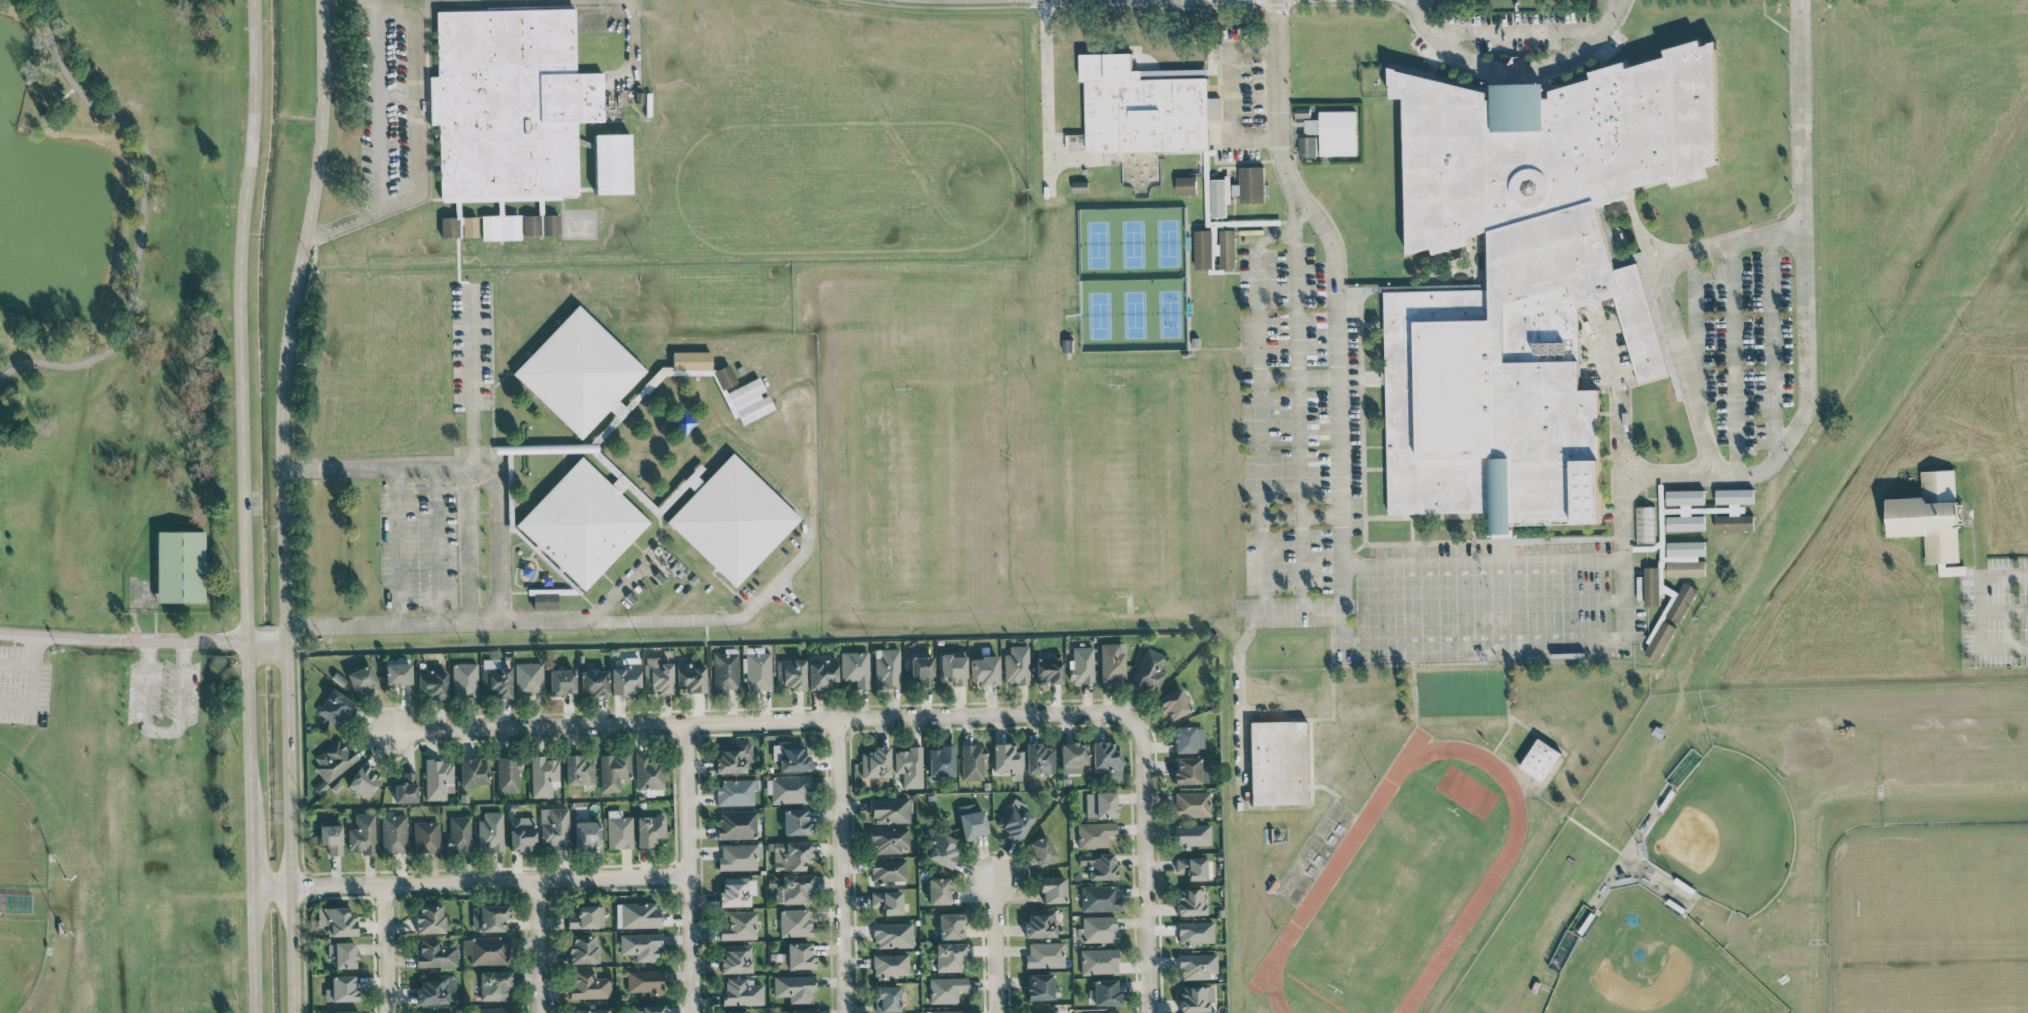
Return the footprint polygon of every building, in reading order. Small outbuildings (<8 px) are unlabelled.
[(428,76),(436,76),(436,11),(574,8),(575,72),(602,72),(603,121),(577,121),(578,194),(439,197),(438,125),(429,125),(428,76)] [(1389,514),(1382,293),(1489,289),(1489,230),(1407,255),(1402,72),(1491,93),(1544,91),(1714,41),(1718,164),(1595,200),(1615,269),(1638,263),(1670,375),(1639,384),(1614,297),(1578,307),(1580,390),(1599,391),(1601,527),(1492,528),(1491,511),(1389,514)] [(1086,152),(1209,150),(1209,119),(1220,118),(1220,97),(1208,97),(1208,77),(1197,77),(1197,69),(1132,70),(1132,52),(1080,53),(1080,81),(1085,81),(1086,152)] [(1309,107),(1295,107),(1296,117),(1309,116),(1309,107)] [(1320,155),(1356,155),(1355,110),(1320,111),(1320,118),(1304,119),(1305,133),(1320,133),(1320,155)] [(630,193),(630,134),(594,134),(595,194),(630,193)] [(1316,135),(1298,135),(1298,156),(1316,156),(1316,135)] [(1264,166),(1239,166),(1239,183),(1232,184),(1232,194),(1240,194),(1240,202),(1265,201),(1264,166)] [(1196,176),(1176,176),(1177,194),(1197,194),(1196,176)] [(1210,178),(1211,217),(1225,216),(1225,203),(1231,203),(1230,177),(1210,178)] [(1088,191),(1088,181),(1073,181),(1073,191),(1088,191)] [(559,234),(559,214),(541,215),(541,235),(559,234)] [(540,215),(521,215),(522,235),(540,235),(540,215)] [(440,237),(458,237),(458,217),(440,217),(440,237)] [(462,237),(477,237),(477,217),(462,217),(462,237)] [(1194,230),(1195,268),(1212,268),(1212,229),(1194,230)] [(1235,229),(1220,229),(1220,244),(1213,244),(1213,254),(1220,254),(1220,268),(1235,268),(1235,229)] [(1639,263),(1661,338),(1666,337),(1641,251),(1635,253),(1638,263),(1639,263)] [(580,439),(511,373),(577,305),(645,370),(617,400),(608,409),(580,439)] [(671,351),(672,370),(711,369),(710,351),(671,351)] [(712,371),(719,389),(736,383),(729,364),(712,371)] [(694,491),(687,485),(657,516),(626,486),(619,493),(609,484),(615,476),(589,451),(495,454),(494,446),(589,442),(615,415),(608,409),(617,400),(623,405),(660,366),(672,367),(672,370),(711,370),(721,390),(724,389),(727,393),(758,377),(774,408),(741,425),(737,416),(733,418),(711,375),(663,375),(598,442),(598,450),(657,507),(699,463),(704,467),(696,475),(702,482),(694,491)] [(665,520),(694,491),(702,482),(731,452),(800,518),(734,587),(665,520)] [(583,590),(515,525),(580,456),(609,484),(619,493),(649,522),(583,590)] [(1754,530),(1753,515),(1743,515),(1743,504),(1754,504),(1753,488),(1714,489),(1715,506),(1714,506),(1715,514),(1714,514),(1714,531),(1754,530)] [(1704,530),(1704,515),(1690,515),(1690,504),(1704,504),(1703,490),(1665,490),(1665,505),(1680,504),(1681,516),(1667,516),(1667,531),(1704,530)] [(1635,506),(1636,543),(1655,542),(1654,506),(1635,506)] [(203,531),(156,531),(157,603),(204,602),(203,531)] [(1682,621),(1698,588),(1684,581),(1678,592),(1662,584),(1662,567),(1660,566),(1660,593),(1667,593),(1671,594),(1648,641),(1648,646),(1644,653),(1659,661),(1676,626),(1665,621),(1665,615),(1676,621),(1682,621)] [(1659,567),(1643,567),(1644,606),(1660,606),(1659,567)] [(1124,643),(1099,643),(1101,683),(1125,682),(1124,643)] [(1028,683),(1027,645),(1008,646),(1008,654),(1003,654),(1004,683),(1028,683)] [(771,690),(770,652),(760,652),(760,647),(754,647),(754,653),(745,653),(746,691),(771,690)] [(1093,647),(1071,647),(1071,682),(1093,682),(1093,647)] [(1165,673),(1159,670),(1165,655),(1146,647),(1130,684),(1155,695),(1165,673)] [(874,649),(875,687),(899,686),(898,649),(874,649)] [(869,688),(868,651),(840,652),(841,680),(856,680),(857,689),(869,688)] [(738,688),(737,653),(713,654),(714,692),(727,692),(727,688),(738,688)] [(1061,683),(1061,653),(1050,653),(1050,657),(1036,657),(1036,683),(1061,683)] [(965,685),(965,655),(940,655),(940,681),(952,681),(952,686),(965,685)] [(932,686),(932,656),(910,657),(910,676),(918,675),(918,686),(932,686)] [(979,681),(979,684),(997,685),(998,657),(971,656),(970,680),(979,681)] [(644,693),(672,693),(672,662),(660,663),(660,657),(644,657),(644,693)] [(611,694),(632,694),(632,686),(639,686),(639,658),(631,658),(631,666),(611,667),(611,694)] [(499,659),(481,659),(482,698),(511,697),(510,667),(499,667),(499,659)] [(805,690),(804,659),(775,660),(776,686),(789,686),(789,690),(805,690)] [(837,681),(837,660),(808,661),(808,689),(829,688),(829,681),(837,681)] [(410,663),(385,664),(386,685),(411,684),(410,663)] [(452,697),(478,697),(477,663),(452,663),(452,697)] [(515,663),(515,693),(542,693),(542,663),(515,663)] [(379,687),(369,664),(346,674),(355,697),(379,687)] [(684,685),(684,692),(705,692),(704,664),(676,664),(676,685),(684,685)] [(549,696),(564,696),(564,692),(574,693),(575,669),(549,669),(549,696)] [(417,692),(428,692),(427,699),(446,699),(447,671),(418,670),(417,692)] [(608,671),(580,670),(580,694),(607,694),(608,671)] [(1190,710),(1180,687),(1155,699),(1162,713),(1165,712),(1169,720),(1190,710)] [(355,703),(331,688),(316,712),(340,727),(355,703)] [(1309,804),(1308,721),(1248,722),(1250,805),(1309,804)] [(1203,751),(1203,727),(1174,727),(1174,752),(1203,751)] [(327,783),(357,760),(340,738),(310,760),(327,783)] [(1543,781),(1562,752),(1538,738),(1520,767),(1543,781)] [(772,760),(779,760),(779,771),(810,770),(809,753),(804,754),(804,742),(772,743),(772,760)] [(1054,747),(1041,747),(1041,742),(1025,743),(1026,773),(1055,772),(1054,747)] [(1092,742),(1092,779),(1120,779),(1121,749),(1113,749),(1113,742),(1092,742)] [(745,761),(752,761),(751,743),(718,744),(719,758),(714,758),(715,773),(746,772),(745,761)] [(1061,744),(1062,773),(1081,773),(1081,765),(1086,765),(1086,743),(1061,744)] [(983,744),(961,745),(962,780),(984,779),(983,744)] [(1021,780),(1022,751),(1014,751),(1014,744),(993,744),(993,772),(1014,773),(1014,780),(1021,780)] [(953,745),(938,745),(939,749),(929,749),(929,778),(954,777),(953,745)] [(889,746),(873,746),(873,751),(860,752),(861,777),(890,777),(889,746)] [(894,773),(902,773),(902,787),(921,788),(922,746),(908,746),(908,751),(895,751),(894,773)] [(636,789),(664,789),(663,762),(647,762),(647,752),(635,753),(636,789)] [(594,784),(593,758),(581,758),(581,754),(565,755),(566,785),(594,784)] [(630,754),(600,755),(601,792),(620,792),(619,779),(630,778),(630,754)] [(559,786),(558,759),(545,760),(544,756),(531,756),(531,797),(552,797),(552,787),(559,786)] [(460,758),(461,786),(488,785),(488,762),(479,762),(479,757),(460,758)] [(497,758),(498,793),(519,792),(518,757),(497,758)] [(1175,758),(1175,784),(1206,783),(1205,758),(1175,758)] [(446,800),(445,784),(453,784),(452,760),(425,760),(425,800),(446,800)] [(381,778),(369,770),(370,768),(362,762),(347,786),(368,799),(381,778)] [(395,803),(417,802),(416,772),(402,772),(402,783),(394,784),(395,803)] [(808,775),(766,776),(766,795),(771,795),(771,804),(809,803),(808,775)] [(754,805),(753,789),(758,789),(758,779),(717,780),(718,805),(754,805)] [(1085,792),(1086,818),(1116,817),(1116,791),(1085,792)] [(1210,816),(1209,792),(1173,792),(1174,817),(1210,816)] [(871,798),(871,823),(910,822),(909,798),(871,798)] [(1033,815),(1008,802),(996,825),(1007,831),(1005,836),(1018,843),(1033,815)] [(983,810),(975,811),(974,803),(957,806),(963,841),(978,838),(977,834),(987,833),(983,810)] [(539,808),(540,848),(568,848),(567,808),(539,808)] [(784,835),(809,834),(808,809),(783,809),(784,835)] [(607,810),(608,848),(633,848),(632,816),(622,816),(621,810),(607,810)] [(755,810),(718,810),(718,839),(756,838),(755,810)] [(478,820),(478,851),(503,851),(502,812),(483,812),(483,820),(478,820)] [(375,854),(375,813),(354,813),(355,829),(347,829),(348,851),(362,850),(362,854),(375,854)] [(407,852),(407,815),(382,815),(382,853),(407,852)] [(448,817),(449,852),(470,852),(469,816),(448,817)] [(665,816),(636,817),(637,845),(665,845),(665,816)] [(509,850),(534,851),(535,817),(509,817),(509,850)] [(600,847),(600,820),(574,821),(575,848),(600,847)] [(439,821),(414,821),(414,853),(439,853),(439,821)] [(1116,823),(1078,823),(1077,848),(1108,848),(1108,836),(1116,836),(1116,823)] [(1189,845),(1210,845),(1209,824),(1174,825),(1175,850),(1190,849),(1189,845)] [(319,845),(328,845),(328,855),(341,855),(342,825),(319,825),(319,845)] [(909,828),(870,829),(871,854),(901,853),(901,847),(909,846),(909,828)] [(1057,858),(1047,834),(1027,843),(1037,867),(1057,858)] [(804,870),(804,863),(811,862),(811,841),(767,842),(767,851),(773,851),(774,870),(804,870)] [(718,870),(757,870),(757,859),(762,858),(762,844),(721,844),(722,856),(718,856),(718,870)] [(1079,853),(1078,865),(1089,866),(1089,879),(1116,880),(1116,864),(1113,864),(1113,854),(1079,853)] [(1175,871),(1187,871),(1187,880),(1210,880),(1209,858),(1174,858),(1175,871)] [(905,860),(871,860),(871,882),(906,882),(905,860)] [(811,874),(782,875),(783,904),(811,903),(811,874)] [(1040,877),(1041,903),(1065,902),(1064,877),(1040,877)] [(749,906),(749,894),(755,894),(755,878),(723,878),(723,891),(718,891),(719,906),(749,906)] [(949,878),(928,878),(929,904),(949,904),(949,878)] [(1117,886),(1081,887),(1081,911),(1117,910),(1117,886)] [(1177,915),(1207,914),(1206,904),(1203,904),(1202,888),(1176,889),(1177,915)] [(901,891),(871,892),(871,906),(883,906),(883,913),(901,913),(901,891)] [(616,928),(658,927),(658,902),(615,903),(616,928)] [(415,933),(443,932),(443,904),(419,905),(419,914),(414,914),(415,933)] [(504,931),(503,920),(508,920),(508,905),(471,906),(472,932),(504,931)] [(567,915),(567,928),(603,928),(603,906),(578,906),(578,914),(567,915)] [(318,926),(326,925),(326,936),(356,935),(355,914),(348,914),(347,907),(317,908),(318,926)] [(1054,908),(1028,908),(1028,920),(1024,921),(1024,938),(1055,937),(1054,908)] [(813,937),(813,920),(808,920),(808,909),(780,909),(780,937),(813,937)] [(728,911),(728,926),(719,926),(719,940),(756,939),(756,911),(728,911)] [(939,914),(940,939),(965,939),(964,913),(939,914)] [(1117,941),(1117,916),(1082,916),(1082,942),(1117,941)] [(912,922),(873,923),(874,948),(912,947),(912,922)] [(1212,944),(1212,922),(1177,922),(1177,944),(1212,944)] [(661,933),(619,934),(620,954),(635,954),(635,961),(657,961),(657,947),(661,947),(661,933)] [(596,963),(595,935),(572,935),(572,944),(568,944),(568,963),(596,963)] [(508,936),(463,937),(464,955),(470,955),(470,965),(509,964),(508,936)] [(457,946),(441,946),(441,939),(419,939),(420,954),(416,954),(416,967),(457,966),(457,946)] [(334,968),(356,968),(355,942),(327,943),(327,959),(334,958),(334,968)] [(786,943),(787,953),(777,953),(777,961),(787,961),(787,969),(813,968),(812,942),(786,943)] [(1063,967),(1063,942),(1029,943),(1029,953),(1025,953),(1025,968),(1063,967)] [(936,943),(935,971),(964,972),(964,943),(936,943)] [(750,944),(722,945),(723,973),(751,972),(750,944)] [(1118,949),(1080,950),(1081,975),(1118,973),(1118,949)] [(1178,955),(1179,979),(1216,979),(1215,953),(1178,955)] [(873,954),(873,979),(888,979),(888,975),(908,975),(908,954),(873,954)] [(594,970),(570,971),(570,999),(611,998),(610,977),(595,978),(594,970)] [(661,970),(626,971),(627,991),(648,991),(648,995),(662,995),(661,970)] [(510,971),(480,972),(481,1001),(506,1000),(506,987),(511,987),(510,971)] [(1028,1000),(1053,999),(1052,974),(1027,975),(1028,1000)] [(447,1004),(447,992),(455,992),(455,975),(418,976),(419,1004),(447,1004)] [(813,975),(773,976),(774,996),(788,996),(788,1003),(813,1003),(813,975)] [(354,976),(331,976),(331,989),(324,989),(324,1001),(358,1000),(357,986),(354,986),(354,976)] [(763,1004),(762,984),(751,984),(751,977),(723,978),(723,1005),(763,1004)] [(929,978),(929,1003),(958,1003),(957,991),(967,991),(967,977),(929,978)] [(1088,989),(1088,1005),(1118,1004),(1118,979),(1094,980),(1094,989),(1088,989)] [(1179,986),(1179,1012),(1209,1012),(1209,1003),(1213,1003),(1213,985),(1179,986)] [(900,1012),(899,986),(875,986),(875,1012),(900,1012)]
